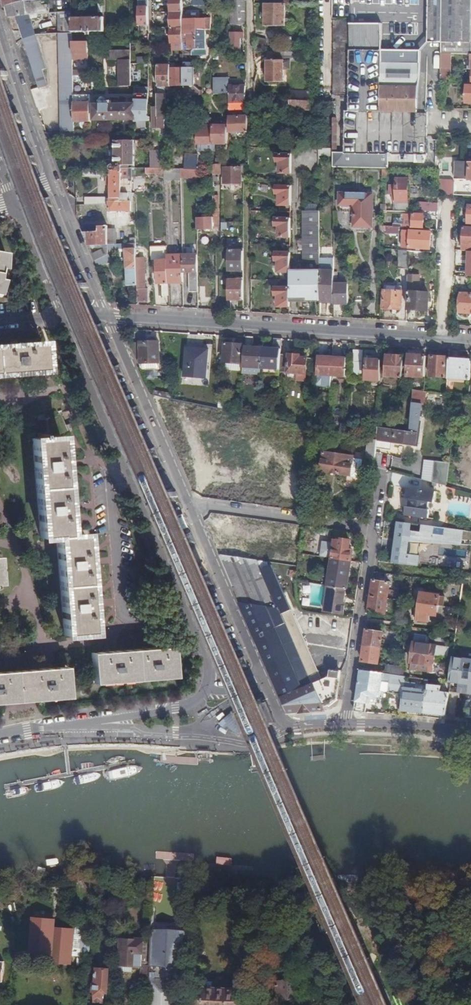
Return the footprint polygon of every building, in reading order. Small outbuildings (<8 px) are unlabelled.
[(10,19),(17,18),(30,16),(49,14),(49,0),(40,0),(26,2),(26,0),(4,0),(10,19)] [(149,0),(142,0),(139,0),(140,26),(150,26),(149,0)] [(172,13),(184,12),(184,0),(172,0),(172,13)] [(230,25),(240,26),(246,26),(245,0),(230,0),(230,25)] [(428,83),(442,84),(442,69),(442,54),(443,0),(429,0),(429,35),(428,83)] [(442,54),(452,54),(470,55),(470,0),(443,0),(442,54)] [(286,5),(266,5),(266,27),(286,27),(286,5)] [(59,13),(59,35),(73,34),(73,33),(73,19),(72,19),(72,11),(59,13)] [(170,28),(172,28),(184,28),(184,19),(184,12),(172,13),(172,19),(170,19),(170,28)] [(30,16),(17,18),(24,40),(36,36),(30,16)] [(105,18),(73,19),(73,33),(86,32),(86,33),(88,33),(89,36),(92,36),(92,32),(105,32),(105,18)] [(201,19),(184,19),(184,28),(184,50),(198,50),(198,30),(207,30),(212,30),(212,19),(204,19),(204,22),(201,22),(201,19)] [(335,94),(348,94),(348,20),(335,20),(335,94)] [(344,154),(427,155),(428,112),(418,112),(418,86),(421,79),(421,42),(414,42),(413,40),(403,40),(403,35),(392,35),(392,25),(381,24),(381,25),(382,49),(382,78),(381,78),(381,111),(381,114),(365,114),(350,114),(349,111),(345,111),(344,154)] [(350,25),(349,111),(381,111),(381,78),(382,78),(382,49),(371,50),(370,25),(350,25)] [(381,25),(370,25),(371,50),(382,49),(381,25)] [(172,28),(173,44),(175,44),(175,50),(184,50),(184,28),(172,28)] [(198,50),(184,50),(184,54),(193,53),(193,55),(207,55),(207,30),(198,30),(198,50)] [(242,33),(231,33),(231,56),(242,56),(242,33)] [(73,34),(59,35),(60,48),(62,132),(75,132),(75,123),(75,103),(73,54),(73,42),(73,34)] [(24,40),(40,89),(48,87),(43,71),(46,70),(36,36),(24,40)] [(255,38),(254,52),(267,52),(268,41),(261,40),(261,38),(255,38)] [(89,42),(73,42),(73,54),(89,54),(89,42)] [(109,52),(109,61),(117,61),(132,61),(132,52),(109,52)] [(297,52),(269,52),(269,61),(267,61),(267,82),(284,83),(284,70),(291,70),(291,62),(298,62),(297,52)] [(442,54),(442,69),(452,69),(452,54),(442,54)] [(132,61),(117,61),(117,63),(122,63),(122,87),(132,87),(132,65),(132,61)] [(184,63),(185,68),(185,86),(185,96),(200,95),(200,90),(195,86),(196,77),(200,77),(200,73),(195,73),(196,63),(184,63)] [(172,68),(172,65),(159,66),(159,87),(168,87),(172,87),(172,68)] [(185,68),(172,68),(172,87),(185,86),(185,68)] [(442,69),(442,84),(452,84),(452,69),(442,69)] [(214,83),(214,95),(229,95),(229,103),(246,103),(246,87),(229,86),(229,83),(214,83)] [(137,122),(151,121),(151,118),(150,116),(150,88),(143,88),(143,101),(136,101),(136,102),(131,102),(131,105),(95,105),(95,121),(108,121),(108,119),(124,119),(125,121),(137,121),(137,122)] [(319,88),(319,101),(333,102),(333,96),(333,88),(319,88)] [(168,94),(159,94),(160,108),(155,108),(155,117),(168,117),(168,94)] [(75,103),(75,123),(92,122),(92,99),(82,99),(82,103),(75,103)] [(284,100),(284,109),(284,110),(291,110),(291,113),(293,114),(299,114),(300,113),(300,110),(306,110),(306,113),(321,113),(321,109),(333,110),(333,102),(319,101),(284,100)] [(246,103),(229,103),(229,112),(245,111),(247,111),(246,103)] [(245,111),(229,112),(229,133),(230,133),(249,132),(249,122),(250,117),(245,117),(245,111)] [(261,120),(251,120),(251,140),(261,140),(261,120)] [(227,126),(198,126),(198,149),(215,149),(215,147),(216,147),(216,144),(227,144),(227,126)] [(111,171),(123,171),(123,169),(131,169),(144,169),(144,141),(116,141),(116,142),(113,143),(113,150),(114,151),(116,151),(116,166),(114,165),(113,164),(109,167),(110,168),(110,170),(111,171)] [(162,145),(152,145),(152,169),(162,169),(162,145)] [(292,174),(293,154),(278,154),(277,163),(281,163),(280,174),(292,174)] [(198,158),(186,158),(186,169),(198,169),(198,158)] [(465,162),(456,162),(456,165),(454,167),(454,171),(456,173),(456,180),(470,180),(470,162),(465,162)] [(214,175),(214,182),(219,182),(219,178),(218,178),(218,175),(222,175),(222,168),(222,165),(214,165),(214,175)] [(225,168),(224,168),(224,183),(242,183),(242,168),(225,168)] [(123,169),(123,171),(123,180),(132,180),(131,169),(123,169)] [(173,169),(165,169),(165,174),(166,180),(182,180),(182,178),(182,169),(173,169)] [(186,169),(182,169),(182,178),(194,178),(194,183),(198,183),(198,169),(186,169)] [(123,171),(111,171),(111,177),(111,185),(123,185),(123,180),(123,171)] [(398,186),(390,186),(390,196),(393,196),(394,202),(395,202),(395,211),(409,210),(409,180),(398,181),(398,186)] [(440,195),(455,196),(456,183),(454,180),(440,180),(440,195)] [(123,185),(111,185),(111,195),(111,199),(123,199),(123,194),(123,190),(123,185)] [(214,218),(198,218),(199,230),(218,229),(219,227),(219,220),(219,186),(214,186),(214,218)] [(292,206),(292,186),(277,186),(277,195),(280,195),(280,206),(292,206)] [(349,192),(341,192),(340,192),(340,207),(354,207),(353,229),(375,229),(375,193),(349,192)] [(123,199),(111,199),(112,202),(110,202),(110,212),(119,212),(123,212),(133,212),(132,197),(135,197),(135,194),(132,194),(123,194),(123,199)] [(440,203),(426,202),(421,202),(421,210),(439,211),(440,203)] [(320,246),(320,211),(304,211),(304,245),(320,246)] [(406,218),(393,217),(393,226),(425,228),(425,214),(415,214),(415,215),(406,215),(406,218)] [(292,238),(292,219),(277,219),(277,227),(280,227),(279,238),(292,238)] [(108,226),(82,227),(89,245),(109,246),(109,230),(108,226)] [(415,249),(423,250),(431,250),(432,232),(405,231),(404,240),(411,240),(410,249),(415,249)] [(194,264),(184,264),(184,273),(190,272),(191,309),(200,309),(199,240),(192,240),(192,256),(194,256),(194,264)] [(116,245),(109,246),(109,249),(109,250),(120,250),(120,261),(127,260),(128,271),(138,271),(137,258),(137,245),(131,245),(116,245)] [(320,246),(304,245),(304,271),(294,271),(294,301),(321,301),(321,271),(320,259),(320,248),(320,246)] [(168,247),(152,246),(152,261),(158,261),(158,267),(156,267),(156,274),(159,274),(159,284),(163,284),(163,296),(170,296),(169,284),(168,256),(168,247)] [(333,248),(320,248),(320,259),(331,259),(333,259),(333,248)] [(109,249),(94,255),(96,262),(109,255),(109,250),(109,249)] [(245,271),(245,249),(242,249),(242,252),(231,252),(230,271),(245,271)] [(409,251),(401,251),(400,268),(409,269),(409,251)] [(463,252),(462,272),(470,272),(470,252),(464,252),(463,252)] [(291,271),(291,253),(276,253),(276,262),(279,262),(279,272),(291,273),(291,271)] [(109,255),(96,262),(99,269),(113,262),(109,255)] [(184,256),(168,256),(169,284),(184,283),(184,273),(184,264),(184,256)] [(145,258),(137,258),(138,271),(139,285),(139,302),(149,302),(148,289),(146,289),(146,271),(145,258)] [(320,259),(321,271),(331,272),(331,259),(320,259)] [(138,271),(128,271),(128,285),(139,285),(138,271)] [(321,271),(321,301),(335,301),(334,273),(334,272),(331,272),(321,271)] [(335,301),(335,304),(349,304),(349,282),(346,282),(346,285),(336,285),(337,280),(338,280),(338,273),(334,273),(335,301)] [(409,276),(409,293),(411,293),(410,310),(429,311),(429,302),(430,297),(430,294),(420,293),(420,277),(409,276)] [(245,280),(245,278),(242,278),(242,281),(230,281),(230,300),(245,300),(245,280)] [(291,301),(291,288),(276,288),(276,296),(279,297),(279,307),(291,307),(291,301)] [(402,292),(385,291),(384,309),(401,310),(402,292)] [(461,294),(460,313),(470,314),(470,294),(461,294)] [(255,338),(247,337),(244,367),(263,369),(264,349),(254,348),(255,338)] [(264,349),(263,369),(281,370),(282,355),(283,340),(275,339),(274,349),(264,349)] [(0,345),(0,373),(44,370),(42,342),(0,345)] [(162,342),(143,342),(143,363),(144,363),(144,366),(146,368),(159,368),(161,366),(161,363),(162,363),(162,342)] [(242,364),(244,346),(226,344),(225,362),(242,364)] [(343,357),(351,358),(351,344),(343,344),(343,357)] [(210,350),(188,348),(186,377),(208,379),(210,350)] [(355,349),(354,375),(363,375),(364,349),(355,349)] [(282,355),(281,370),(281,372),(289,373),(308,374),(308,370),(316,371),(317,359),(309,359),(309,356),(290,355),(290,356),(282,355)] [(404,378),(405,356),(388,355),(387,377),(404,378)] [(426,377),(428,357),(410,356),(409,376),(426,377)] [(316,376),(315,387),(332,388),(333,377),(334,358),(320,357),(319,376),(316,376)] [(448,358),(432,357),(431,377),(447,378),(448,358)] [(334,358),(333,377),(346,377),(347,359),(334,358)] [(450,358),(449,379),(470,380),(470,381),(470,361),(452,360),(452,358),(450,358)] [(382,381),(382,361),(368,360),(367,381),(382,381)] [(308,374),(289,373),(288,380),(307,381),(308,374)] [(414,390),(412,421),(420,422),(422,408),(425,408),(427,392),(425,392),(414,390)] [(444,402),(458,404),(458,397),(448,395),(445,395),(444,402)] [(57,536),(64,634),(92,633),(84,533),(69,535),(62,461),(60,436),(70,433),(61,413),(43,419),(44,432),(41,434),(39,434),(39,438),(33,438),(37,487),(41,538),(57,536)] [(379,427),(378,439),(417,444),(419,432),(420,422),(412,421),(411,431),(379,427)] [(419,432),(417,444),(417,447),(451,454),(453,440),(419,432)] [(367,459),(376,460),(377,453),(378,442),(369,439),(367,459)] [(324,461),(323,471),(348,475),(348,474),(352,475),(353,466),(350,466),(350,465),(346,464),(347,456),(330,453),(328,461),(324,461)] [(394,458),(391,472),(394,473),(422,480),(445,486),(447,487),(448,484),(448,482),(449,473),(414,464),(394,458)] [(284,480),(283,498),(294,499),(294,509),(303,509),(304,481),(284,480)] [(406,507),(406,509),(435,516),(438,492),(407,488),(406,499),(409,500),(409,507),(406,507)] [(435,516),(406,509),(405,515),(434,519),(435,516)] [(463,531),(398,522),(392,563),(419,566),(420,555),(408,554),(410,539),(461,546),(463,531)] [(333,558),(351,561),(353,550),(349,549),(350,540),(343,539),(342,541),(335,540),(333,558)] [(219,540),(217,556),(270,561),(271,546),(219,540)] [(346,588),(347,588),(351,561),(333,558),(332,563),(330,573),(329,585),(346,588)] [(390,583),(373,581),(371,596),(387,599),(390,583)] [(344,602),(346,588),(329,585),(325,611),(334,612),(343,613),(345,602),(344,602)] [(420,603),(443,607),(444,600),(439,599),(439,596),(421,593),(420,603)] [(387,599),(371,596),(369,612),(385,614),(387,599)] [(273,679),(287,712),(323,710),(321,706),(323,705),(327,705),(337,697),(340,672),(330,671),(329,676),(321,680),(291,609),(241,603),(251,626),(268,666),(273,679)] [(458,613),(458,609),(443,607),(420,603),(419,609),(416,609),(415,615),(418,615),(417,620),(429,622),(430,615),(436,616),(435,618),(448,620),(450,612),(458,613)] [(364,646),(380,648),(382,632),(366,630),(364,646)] [(446,650),(452,651),(455,635),(444,633),(443,641),(447,642),(446,650)] [(430,655),(435,655),(436,645),(414,642),(412,652),(430,655)] [(175,674),(173,646),(91,653),(94,681),(175,674)] [(364,646),(362,661),(378,663),(380,648),(364,646)] [(430,655),(412,652),(411,662),(428,665),(430,655)] [(386,671),(403,673),(404,667),(387,664),(386,671)] [(69,698),(67,667),(0,672),(0,703),(10,702),(38,700),(46,699),(69,698)] [(354,711),(365,712),(368,695),(380,697),(383,673),(360,669),(354,711)] [(400,710),(424,713),(427,690),(415,688),(415,684),(404,682),(405,676),(401,675),(390,674),(388,692),(403,694),(400,710)] [(443,715),(445,715),(448,692),(440,691),(440,687),(427,685),(427,690),(424,713),(443,715)] [(48,926),(34,925),(33,953),(46,954),(46,951),(52,951),(53,936),(48,936),(48,926)] [(182,927),(152,925),(151,941),(151,966),(149,1004),(179,1004),(182,927)] [(186,993),(188,928),(182,927),(179,1004),(185,1004),(186,993)] [(142,967),(142,965),(151,966),(151,941),(121,939),(120,965),(142,967)] [(96,992),(96,1001),(103,1002),(104,1002),(104,997),(106,996),(106,993),(108,993),(109,970),(98,969),(97,982),(95,984),(95,992),(96,992)] [(280,1001),(280,1004),(299,1004),(301,1004),(299,981),(278,982),(280,1001)] [(241,991),(205,990),(205,1004),(240,1004),(241,991)]
